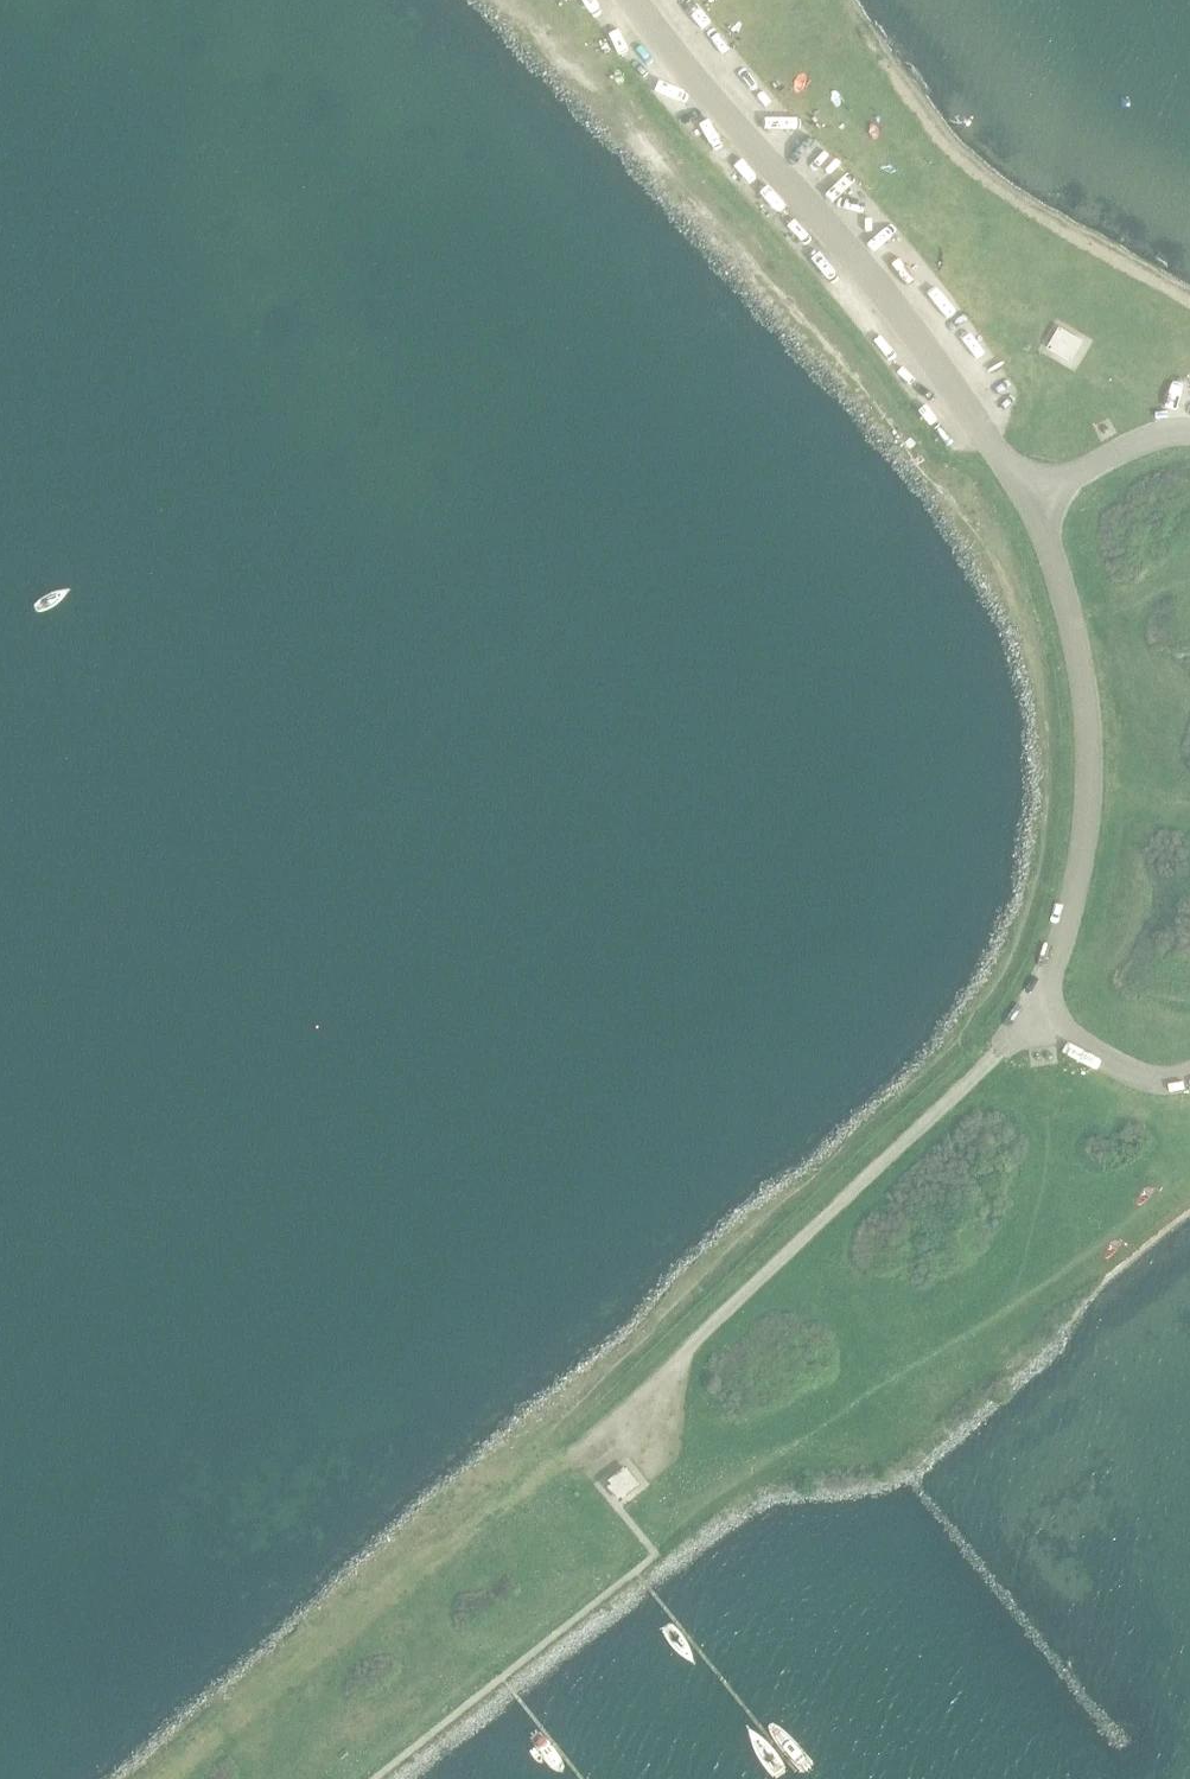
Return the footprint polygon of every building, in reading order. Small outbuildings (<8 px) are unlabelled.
[(1060,333),(1052,347),(1069,357),(1077,342),(1060,333)] [(606,1481),(621,1499),(640,1482),(625,1465),(606,1481)]
